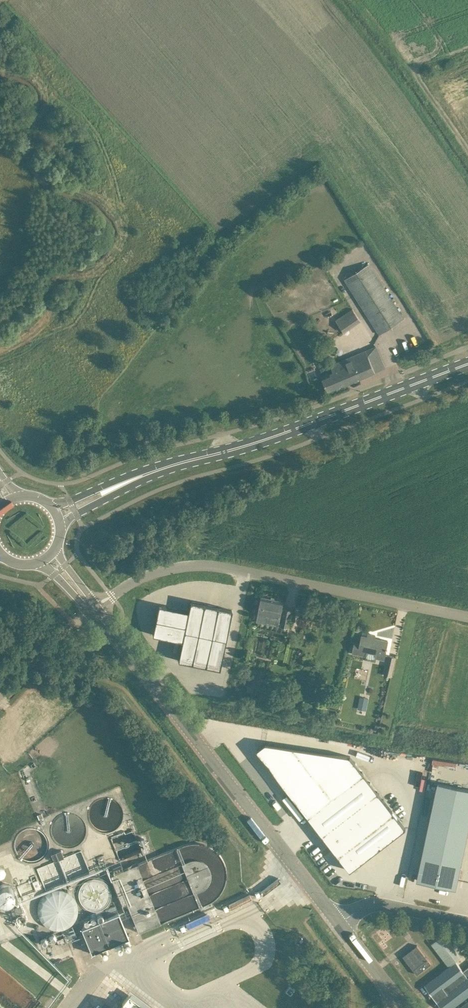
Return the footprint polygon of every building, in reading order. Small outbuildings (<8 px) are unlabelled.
[(380,333),(404,318),(369,263),(345,278),(380,333)] [(336,319),(345,331),(361,320),(352,308),(336,319)] [(322,375),(324,382),(328,391),(385,368),(376,346),(331,364),(333,370),(322,375)] [(262,596),(258,614),(268,616),(266,623),(288,627),(292,609),(285,607),(284,608),(282,608),(284,601),(262,596)] [(155,628),(185,634),(179,663),(220,672),(233,613),(162,598),(155,628)] [(355,642),(353,653),(366,656),(367,651),(376,652),(375,658),(384,659),(388,640),(362,634),(360,643),(355,642)] [(15,650),(22,657),(26,653),(19,646),(15,650)] [(391,676),(396,656),(388,654),(383,674),(391,676)] [(247,685),(248,685),(247,690),(253,691),(254,686),(257,687),(261,672),(250,669),(247,685)] [(360,696),(358,708),(366,709),(369,698),(360,696)] [(364,772),(308,815),(351,870),(406,828),(364,772)] [(438,781),(417,879),(456,887),(467,832),(467,788),(438,781)] [(51,854),(54,861),(64,857),(61,850),(51,854)] [(97,857),(100,864),(106,861),(104,854),(97,857)] [(138,931),(160,922),(136,864),(123,869),(121,864),(113,868),(115,872),(110,874),(122,904),(127,902),(138,931)] [(3,884),(7,899),(29,893),(27,886),(21,887),(19,879),(3,884)] [(22,905),(11,910),(13,915),(24,911),(22,905)] [(118,911),(103,917),(103,916),(103,915),(102,914),(101,913),(100,913),(99,913),(98,914),(98,915),(97,916),(97,917),(97,918),(98,919),(81,927),(91,951),(128,935),(118,911)] [(461,956),(444,935),(443,934),(442,934),(432,943),(449,965),(456,960),(461,956)] [(417,945),(403,955),(417,974),(431,963),(417,945)] [(467,995),(467,966),(464,969),(456,961),(425,984),(443,1007),(451,1007),(467,995)] [(129,995),(129,994),(122,1003),(130,1007),(147,1007),(129,995)] [(451,1007),(467,1007),(467,995),(451,1007)]
